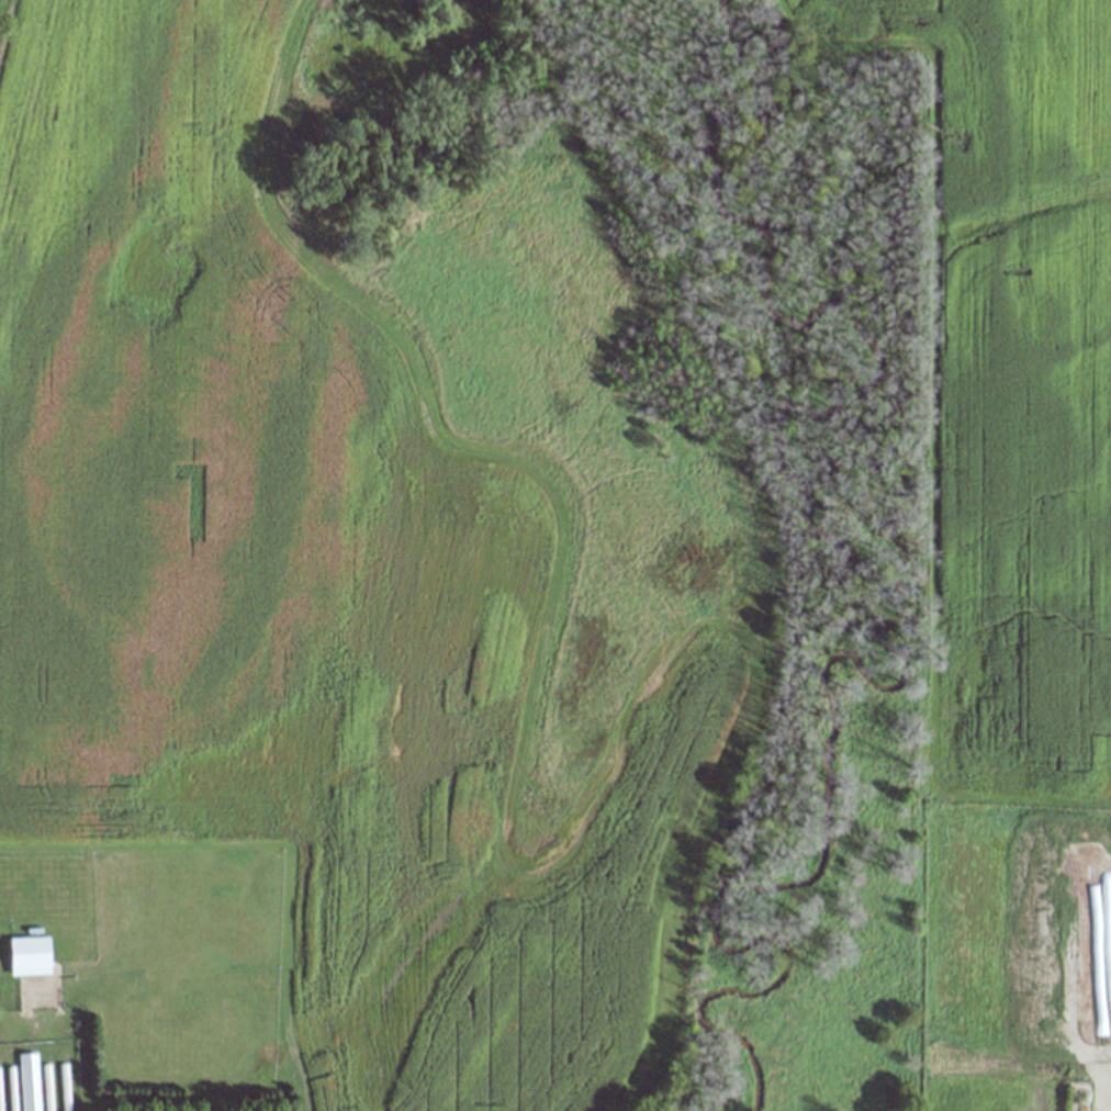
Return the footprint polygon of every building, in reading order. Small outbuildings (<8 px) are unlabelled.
[(11,977),(18,976),(18,1013),(54,1013),(53,937),(10,937),(11,977)] [(20,1110),(38,1110),(36,1053),(18,1053),(20,1110)] [(44,1110),(52,1110),(51,1064),(42,1064),(44,1110)] [(69,1064),(60,1064),(62,1110),(70,1110),(69,1064)]
